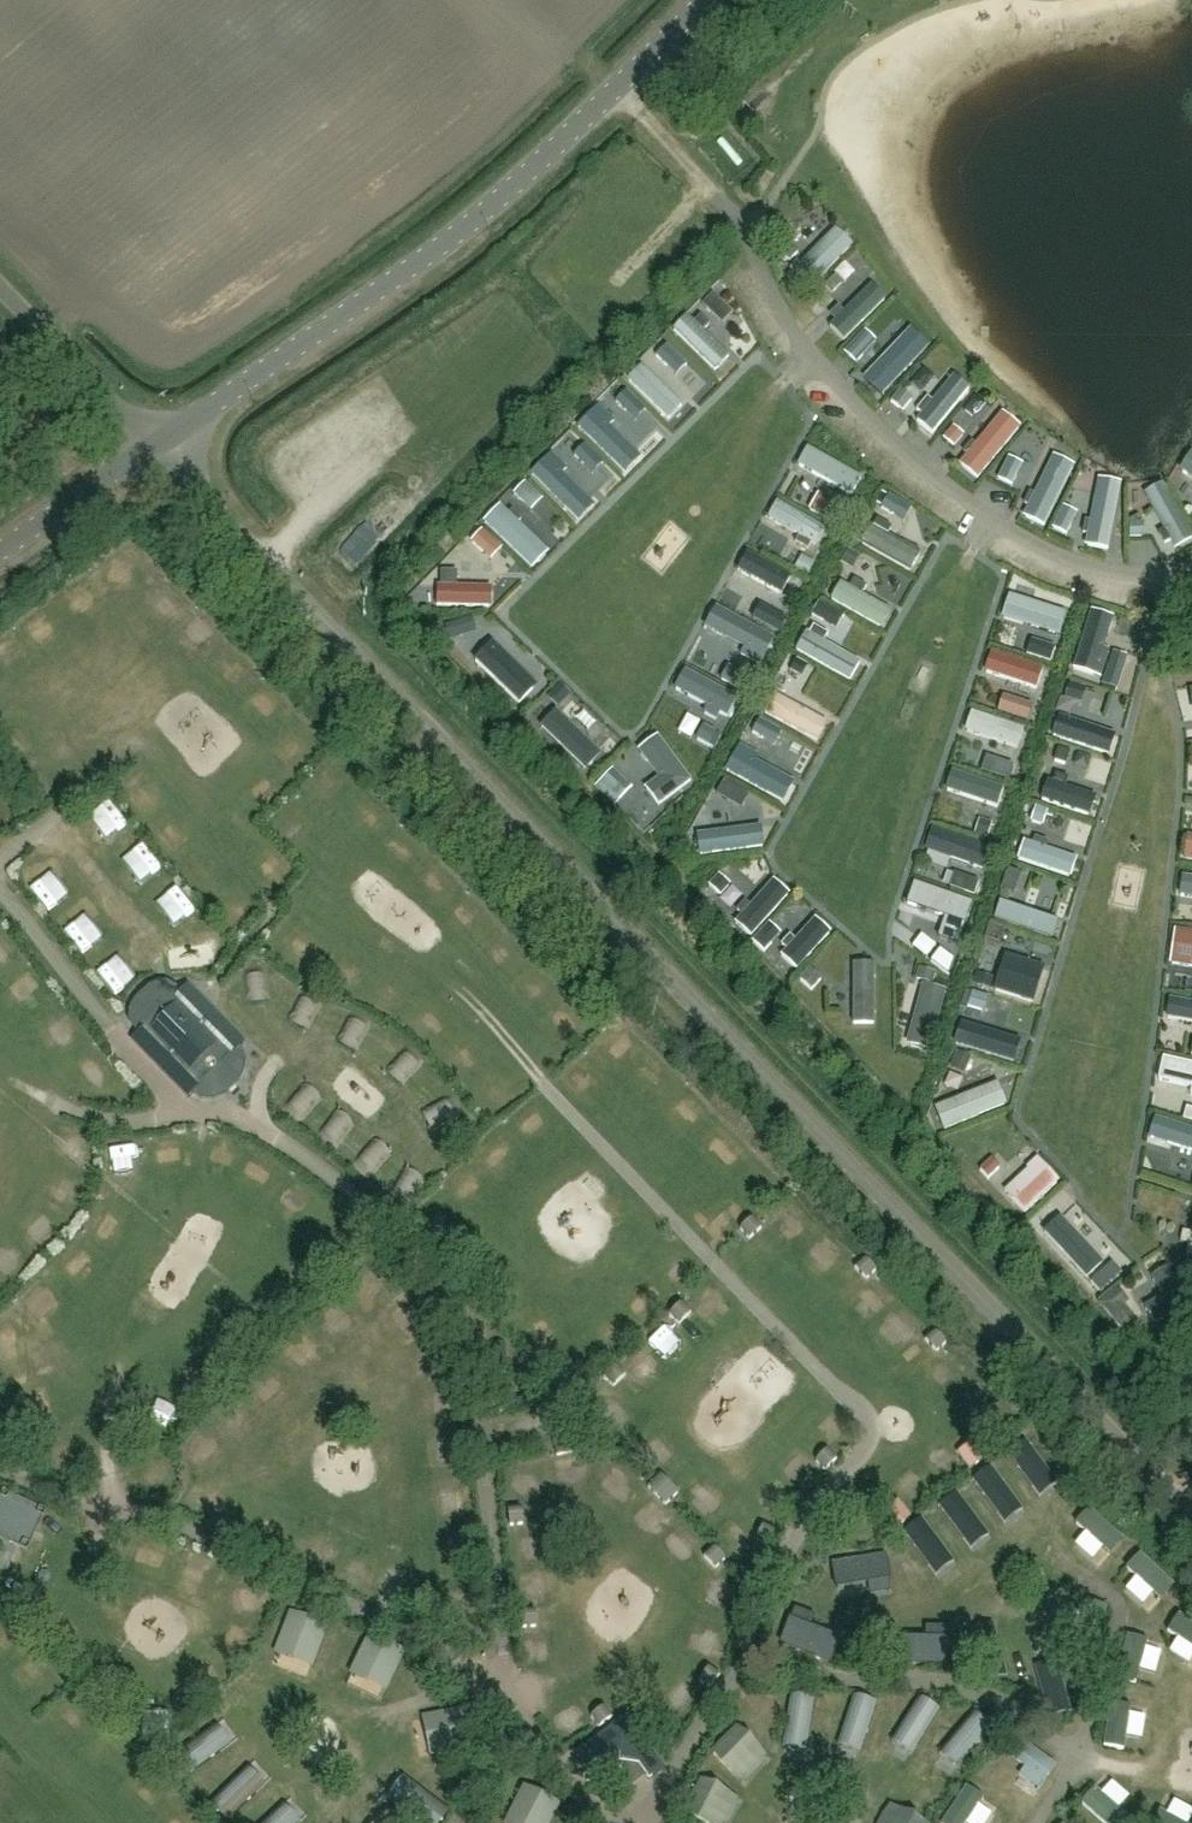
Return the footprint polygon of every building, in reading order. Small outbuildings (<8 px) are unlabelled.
[(796,269),(817,290),(859,251),(838,229),(796,269)] [(831,320),(848,342),(896,306),(879,284),(831,320)] [(724,377),(765,339),(735,308),(721,321),(703,302),(677,327),(724,377)] [(915,332),(869,381),(887,399),(934,349),(915,332)] [(652,360),(634,372),(670,423),(687,410),(652,360)] [(921,422),(939,439),(980,395),(962,378),(921,422)] [(633,480),(675,439),(622,385),(580,426),(633,480)] [(912,393),(898,403),(908,416),(922,406),(912,393)] [(963,459),(981,477),(1028,432),(1010,414),(963,459)] [(948,439),(961,450),(972,438),(959,427),(948,439)] [(1189,444),(1167,481),(1191,529),(1191,446),(1189,444)] [(858,498),(870,479),(817,449),(806,468),(858,498)] [(1027,521),(1054,533),(1082,469),(1056,457),(1027,521)] [(1017,490),(1031,467),(1016,459),(1002,482),(1017,490)] [(878,520),(865,541),(910,568),(934,527),(886,499),(875,518),(878,520)] [(532,571),(549,555),(500,505),(483,522),(532,571)] [(778,506),(770,520),(823,551),(834,532),(825,527),(823,531),(778,506)] [(1080,540),(1084,513),(1065,511),(1061,537),(1080,540)] [(479,541),(493,556),(504,546),(489,531),(479,541)] [(841,577),(830,600),(886,629),(898,606),(841,577)] [(442,612),(496,613),(497,586),(443,585),(442,612)] [(826,600),(816,611),(828,622),(839,611),(826,600)] [(1051,600),(1046,613),(1017,603),(1002,643),(1027,652),(1035,630),(1061,639),(1073,608),(1051,600)] [(204,654),(223,636),(203,614),(184,632),(204,654)] [(1083,678),(1106,686),(1111,671),(1131,678),(1137,660),(1116,654),(1125,628),(1103,620),(1083,678)] [(798,652),(857,682),(868,661),(809,630),(798,652)] [(494,644),(475,663),(520,707),(539,688),(494,644)] [(994,654),(990,676),(1042,687),(1046,664),(994,654)] [(791,689),(802,673),(792,666),(781,682),(791,689)] [(1110,693),(1127,698),(1132,678),(1115,673),(1110,693)] [(774,690),(763,713),(818,739),(829,717),(774,690)] [(970,737),(1024,752),(1030,731),(976,716),(970,737)] [(730,771),(794,806),(809,778),(807,776),(818,756),(796,744),(794,746),(755,725),(730,771)] [(660,737),(639,752),(659,780),(646,789),(660,808),(693,783),(660,737)] [(627,799),(620,805),(648,834),(666,817),(620,769),(608,780),(627,799)] [(239,792),(253,807),(264,797),(250,782),(239,792)] [(951,801),(1009,815),(1013,797),(956,783),(951,801)] [(702,857),(767,849),(764,825),(699,832),(702,857)] [(957,870),(993,878),(997,857),(938,845),(931,882),(954,886),(957,870)] [(722,875),(713,885),(727,898),(736,888),(722,875)] [(779,880),(741,923),(758,938),(796,895),(779,880)] [(804,973),(839,936),(819,918),(785,955),(804,973)] [(1185,946),(1184,983),(1191,983),(1191,946),(1185,946)] [(257,957),(244,978),(271,995),(284,973),(257,957)] [(860,1031),(884,1030),(880,962),(857,964),(860,1031)] [(286,1006),(316,1018),(325,995),(296,983),(286,1006)] [(138,1034),(133,1039),(189,1097),(195,1092),(205,1098),(216,1099),(227,1096),(236,1090),(243,1081),(246,1070),(245,1058),(239,1048),(245,1043),(188,985),(183,990),(173,986),(162,986),(152,989),(143,995),(137,1004),(134,1014),(134,1024),(138,1034)] [(336,1004),(326,1026),(355,1039),(365,1016),(336,1004)] [(977,1004),(975,1019),(996,1022),(998,1006),(977,1004)] [(961,1053),(1027,1074),(1036,1047),(970,1027),(961,1053)] [(427,1094),(446,1080),(427,1054),(408,1068),(427,1094)] [(309,1120),(317,1098),(293,1088),(285,1111),(309,1120)] [(461,1092),(441,1106),(458,1131),(478,1118),(461,1092)] [(941,1106),(947,1135),(1017,1120),(1010,1092),(941,1106)] [(666,1118),(683,1131),(690,1122),(673,1109),(666,1118)] [(333,1118),(322,1140),(345,1152),(356,1130),(333,1118)] [(1179,1126),(1161,1149),(1191,1172),(1191,1136),(1179,1126)] [(121,1191),(147,1182),(133,1144),(107,1153),(121,1191)] [(379,1181),(390,1159),(367,1147),(356,1169),(379,1181)] [(269,1159),(263,1168),(285,1182),(291,1174),(269,1159)] [(997,1188),(1012,1179),(1003,1165),(989,1174),(997,1188)] [(411,1211),(426,1194),(408,1177),(392,1194),(411,1211)] [(1068,1180),(1021,1223),(1054,1256),(1098,1306),(1140,1270),(1138,1268),(1077,1205),(1068,1180)] [(761,1229),(753,1218),(739,1228),(748,1239),(761,1229)] [(840,1275),(857,1257),(836,1237),(819,1256),(840,1275)] [(878,1269),(869,1257),(856,1267),(864,1279),(878,1269)] [(1167,1270),(1151,1280),(1161,1299),(1143,1310),(1153,1327),(1189,1305),(1167,1270)] [(55,1308),(65,1282),(41,1272),(30,1298),(55,1308)] [(522,1272),(507,1278),(513,1292),(528,1285),(522,1272)] [(691,1313),(682,1303),(669,1315),(679,1325),(691,1313)] [(947,1343),(938,1332),(925,1342),(933,1353),(947,1343)] [(626,1376),(616,1366),(604,1377),(613,1388),(626,1376)] [(168,1399),(155,1413),(180,1435),(193,1421),(168,1399)] [(573,1452),(568,1439),(552,1444),(557,1458),(573,1452)] [(1025,1439),(1007,1452),(1032,1485),(1050,1471),(1025,1439)] [(984,1458),(975,1447),(962,1458),(971,1469),(984,1458)] [(838,1460),(828,1449),(816,1461),(825,1471),(838,1460)] [(991,1466),(973,1480),(997,1513),(1016,1499),(991,1466)] [(665,1505),(678,1494),(661,1475),(648,1486),(665,1505)] [(4,1491),(0,1500),(0,1537),(26,1549),(44,1509),(4,1491)] [(957,1492),(939,1505),(963,1538),(981,1524),(957,1492)] [(909,1518),(899,1507),(887,1518),(896,1529),(909,1518)] [(1081,1521),(1108,1553),(1124,1540),(1097,1508),(1081,1521)] [(218,1525),(237,1531),(241,1519),(222,1513),(218,1525)] [(525,1524),(523,1513),(509,1515),(510,1526),(525,1524)] [(922,1519),(904,1532),(928,1565),(947,1552),(922,1519)] [(865,1552),(903,1600),(922,1585),(884,1537),(865,1552)] [(1078,1551),(1094,1562),(1104,1548),(1088,1537),(1078,1551)] [(803,1565),(844,1605),(863,1585),(823,1545),(803,1565)] [(716,1568),(726,1559),(714,1546),(704,1556),(716,1568)] [(1129,1598),(1145,1606),(1153,1590),(1137,1582),(1129,1598)] [(1095,1629),(1110,1631),(1113,1608),(1097,1607),(1095,1629)] [(326,1626),(292,1613),(277,1652),(285,1655),(289,1643),(316,1653),(326,1626)] [(538,1627),(537,1615),(523,1616),(523,1627),(538,1627)] [(1191,1646),(1191,1620),(1181,1615),(1170,1635),(1191,1646)] [(782,1643),(838,1640),(836,1618),(781,1622),(782,1643)] [(404,1651),(371,1635),(352,1673),(360,1676),(366,1664),(391,1677),(404,1651)] [(1184,1666),(1191,1669),(1191,1650),(1184,1666)] [(1149,1655),(1146,1671),(1166,1675),(1169,1659),(1149,1655)] [(721,1676),(711,1667),(700,1680),(711,1689),(721,1676)] [(1059,1673),(1037,1679),(1049,1718),(1071,1712),(1059,1673)] [(876,1703),(853,1696),(840,1735),(863,1742),(876,1703)] [(813,1701),(789,1698),(783,1739),(807,1742),(813,1701)] [(939,1710),(919,1698),(897,1732),(917,1745),(939,1710)] [(1131,1756),(1135,1705),(1118,1704),(1114,1754),(1131,1756)] [(613,1718),(605,1706),(592,1716),(600,1728),(613,1718)] [(472,1746),(465,1710),(423,1718),(425,1726),(438,1723),(444,1752),(472,1746)] [(993,1730),(975,1714),(948,1745),(966,1761),(993,1730)] [(1136,1719),(1133,1736),(1152,1740),(1155,1723),(1136,1719)] [(649,1780),(664,1768),(629,1721),(623,1720),(576,1755),(587,1770),(594,1765),(604,1779),(630,1783),(644,1772),(649,1780)] [(207,1732),(174,1755),(188,1775),(221,1751),(207,1732)] [(750,1733),(721,1761),(745,1786),(774,1758),(750,1733)] [(1022,1786),(1052,1792),(1059,1756),(1030,1750),(1022,1786)] [(381,1776),(366,1793),(383,1808),(398,1792),(381,1776)] [(240,1777),(210,1805),(226,1822),(256,1795),(240,1777)] [(1110,1790),(1122,1806),(1136,1796),(1124,1780),(1110,1790)] [(742,1802),(723,1782),(698,1807),(714,1822),(721,1822),(742,1802)] [(987,1796),(972,1785),(945,1822),(968,1822),(987,1796)] [(418,1787),(403,1806),(425,1822),(442,1822),(450,1812),(418,1787)] [(527,1788),(508,1822),(518,1822),(521,1817),(532,1822),(550,1822),(560,1805),(527,1788)] [(1177,1813),(1191,1821),(1191,1806),(1184,1801),(1177,1813)] [(999,1822),(983,1808),(972,1820),(975,1822),(998,1822),(999,1822)] [(1165,1813),(1160,1822),(1187,1822),(1165,1813)] [(265,1822),(284,1822),(275,1814),(265,1822)]
